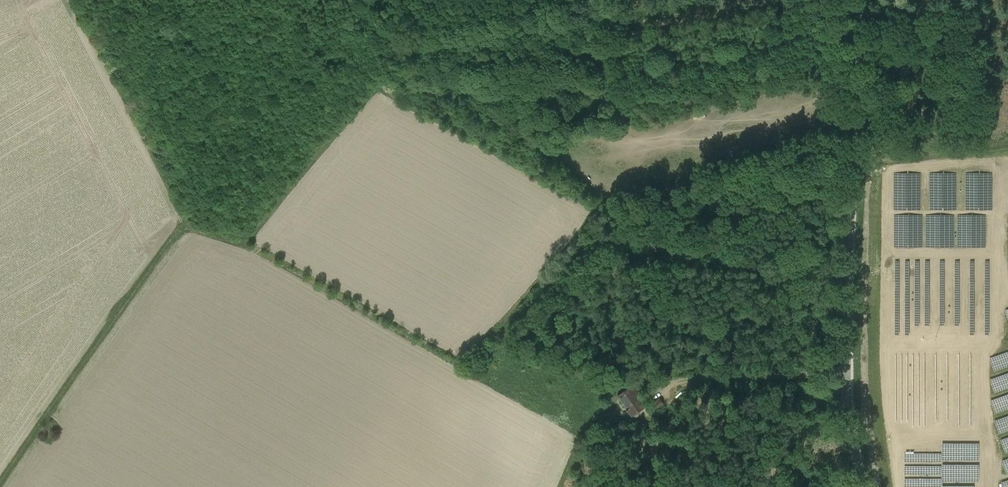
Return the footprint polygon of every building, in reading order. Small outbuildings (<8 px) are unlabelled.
[(633,384),(618,395),(632,415),(646,406),(636,392),(638,390),(633,384)]
